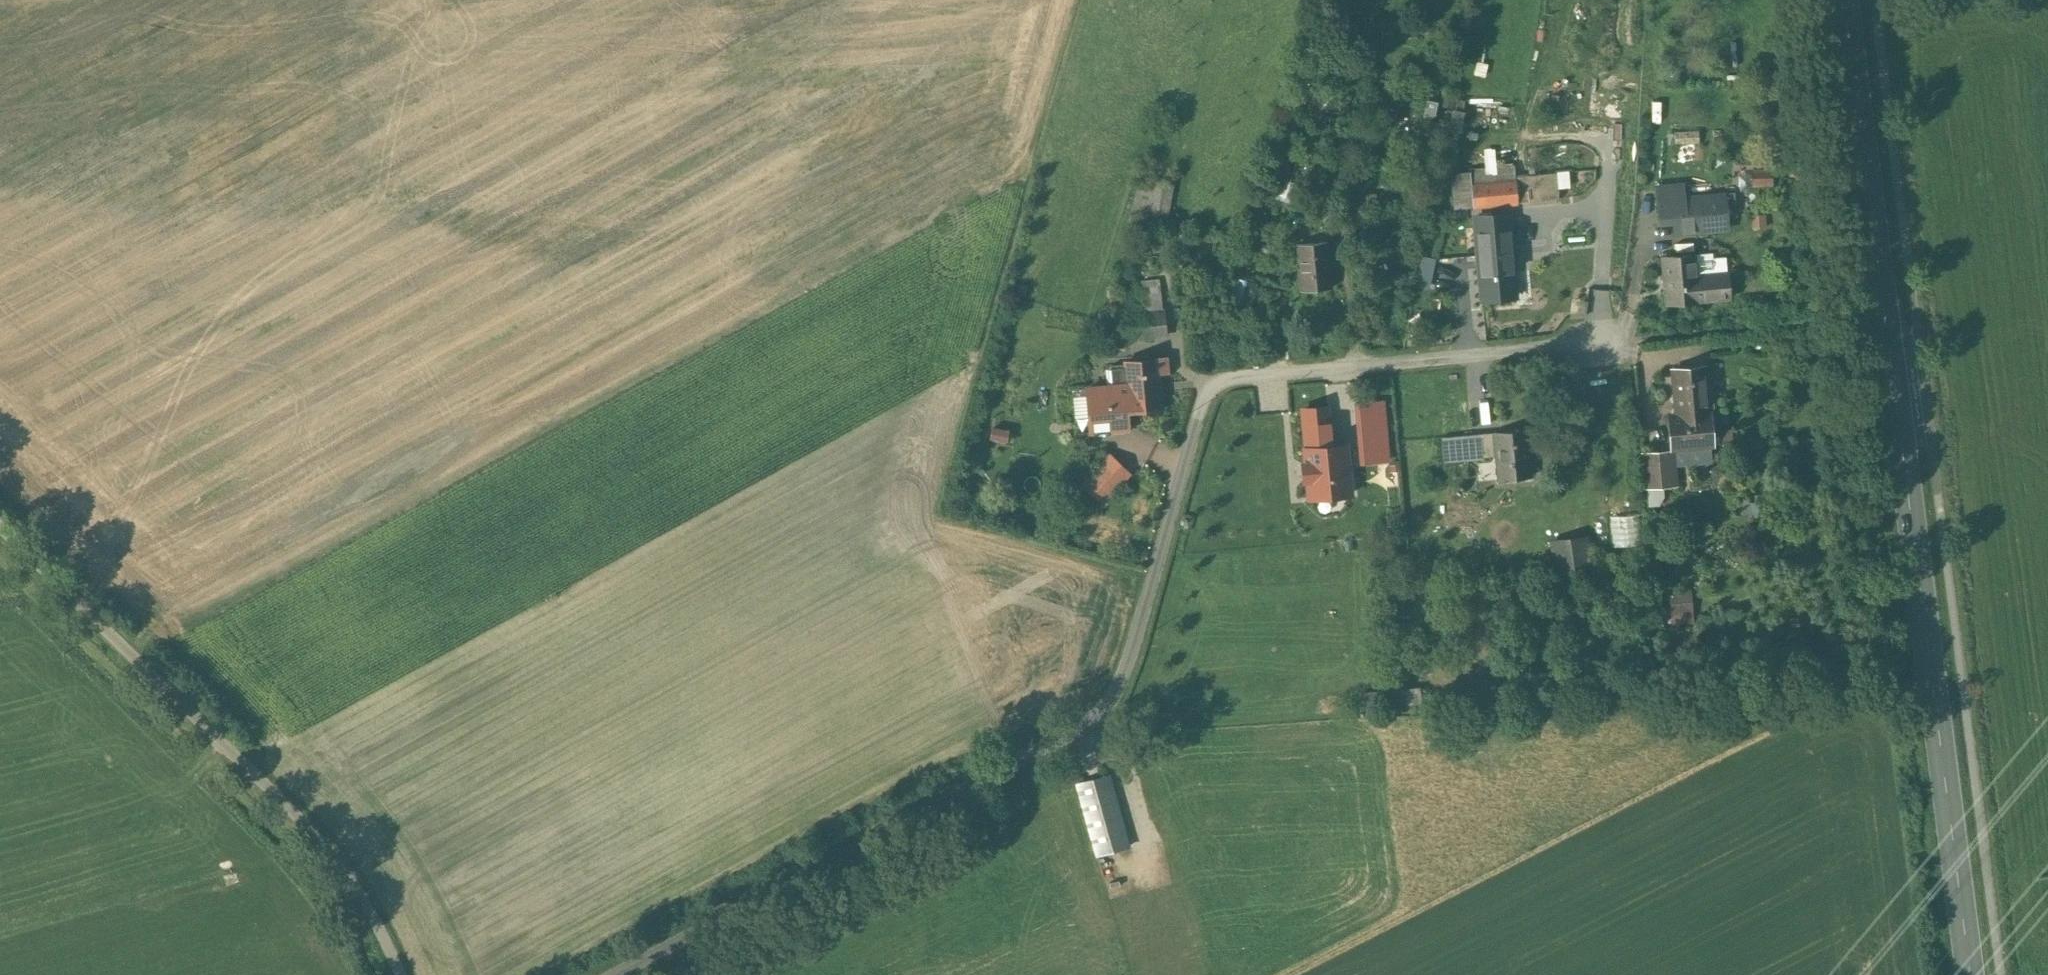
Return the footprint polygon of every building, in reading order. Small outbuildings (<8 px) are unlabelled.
[(1447,131),(1447,129),(1459,131),(1466,94),(1443,91),(1442,98),(1423,95),(1418,126),(1447,131)] [(1450,136),(1434,144),(1441,156),(1456,148),(1450,136)] [(1516,169),(1473,170),(1474,205),(1517,204),(1516,178),(1516,169)] [(1749,176),(1750,184),(1771,182),(1770,174),(1749,176)] [(1172,184),(1141,176),(1128,221),(1165,228),(1172,184)] [(1558,177),(1516,178),(1517,204),(1559,203),(1558,177)] [(1682,185),(1658,186),(1660,219),(1676,218),(1675,197),(1683,196),(1682,185)] [(1683,196),(1675,197),(1676,218),(1677,229),(1724,226),(1722,193),(1683,196)] [(1507,224),(1476,226),(1480,273),(1511,271),(1507,224)] [(1332,234),(1300,238),(1305,285),(1337,282),(1332,234)] [(1692,250),(1661,252),(1664,297),(1695,294),(1694,271),(1692,250)] [(1725,268),(1694,271),(1695,294),(1727,292),(1725,268)] [(1249,270),(1229,338),(1242,342),(1262,274),(1249,270)] [(1480,273),(1479,273),(1481,298),(1514,295),(1512,271),(1511,271),(1480,273)] [(1159,279),(1121,283),(1125,314),(1162,310),(1159,279)] [(1125,314),(1120,314),(1123,340),(1166,334),(1163,310),(1162,310),(1125,314)] [(1165,358),(1155,359),(1156,372),(1166,371),(1165,358)] [(1155,359),(1124,362),(1124,363),(1127,384),(1109,385),(1108,385),(1110,410),(1129,408),(1129,409),(1160,406),(1156,372),(1155,359)] [(1124,363),(1110,364),(1107,368),(1109,385),(1127,384),(1124,363)] [(1703,367),(1673,370),(1677,416),(1707,413),(1703,367)] [(1330,441),(1329,408),(1317,408),(1317,399),(1306,399),(1309,453),(1315,452),(1317,488),(1351,486),(1348,440),(1330,441)] [(1383,410),(1355,412),(1357,429),(1361,429),(1362,447),(1373,446),(1375,466),(1388,465),(1383,410)] [(1677,416),(1669,416),(1672,446),(1711,443),(1708,413),(1707,413),(1677,416)] [(1526,429),(1494,432),(1497,455),(1499,479),(1530,476),(1526,429)] [(1494,432),(1481,433),(1483,456),(1497,455),(1494,432)] [(1481,433),(1441,436),(1443,459),(1483,456),(1481,433)] [(1672,451),(1642,453),(1645,486),(1675,483),(1672,451)] [(1742,495),(1738,508),(1757,513),(1760,500),(1742,495)] [(1586,537),(1552,542),(1556,571),(1590,566),(1586,537)] [(1692,587),(1667,588),(1669,621),(1694,619),(1692,587)] [(1397,702),(1420,700),(1419,685),(1396,686),(1397,702)] [(1128,845),(1109,772),(1076,780),(1096,854),(1128,845)]
